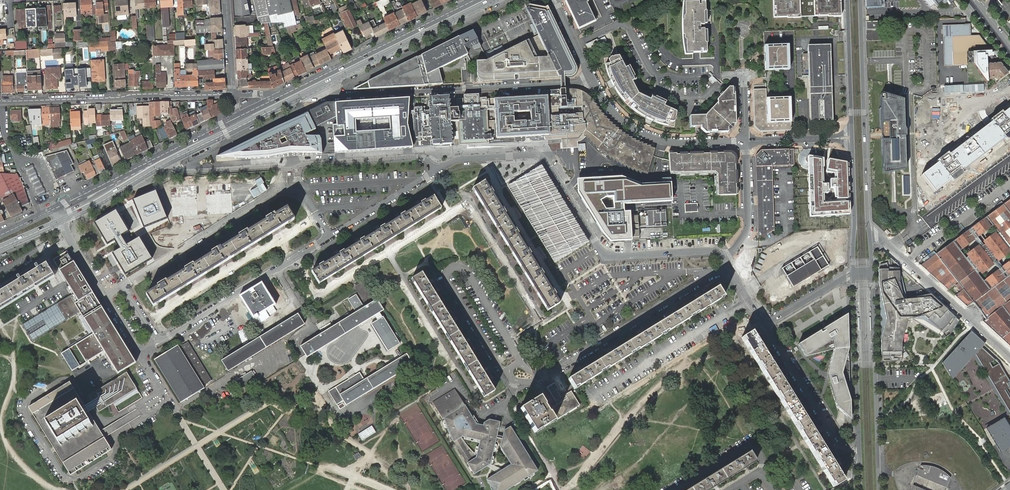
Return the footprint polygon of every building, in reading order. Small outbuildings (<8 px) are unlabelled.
[(81,8),(81,14),(92,14),(92,15),(97,15),(97,14),(96,0),(81,0),(81,8)] [(105,14),(104,4),(104,0),(96,0),(97,14),(99,14),(99,17),(100,22),(104,21),(104,15),(105,14)] [(117,16),(130,15),(128,0),(116,0),(117,16)] [(146,8),(146,0),(136,0),(137,15),(137,17),(139,17),(139,9),(143,9),(143,8),(146,8)] [(174,2),(178,2),(179,16),(184,16),(184,13),(183,9),(183,0),(174,0),(174,2)] [(183,9),(186,9),(186,8),(193,7),(193,0),(183,0),(183,9)] [(210,15),(215,15),(215,13),(221,13),(220,0),(210,0),(210,15)] [(247,0),(234,0),(235,17),(251,16),(247,0)] [(270,22),(266,0),(253,0),(258,23),(264,23),(270,23),(270,22)] [(270,22),(283,22),(282,19),(278,0),(266,0),(270,22)] [(283,23),(284,28),(286,28),(296,25),(294,16),(290,0),(278,0),(282,19),(283,22),(283,23)] [(294,16),(298,15),(295,0),(290,0),(294,16)] [(352,10),(356,7),(352,0),(346,0),(352,10)] [(376,3),(379,8),(390,3),(389,0),(382,0),(376,3)] [(427,11),(422,0),(419,0),(419,1),(414,4),(413,2),(411,3),(417,16),(427,11)] [(568,0),(566,0),(572,14),(574,13),(568,0)] [(595,20),(586,3),(588,0),(568,0),(574,13),(572,14),(579,28),(595,20)] [(840,0),(770,0),(771,18),(841,16),(840,0)] [(880,7),(880,0),(865,0),(865,2),(865,8),(880,7)] [(400,24),(409,20),(403,8),(401,9),(401,8),(398,9),(394,1),(390,3),(394,12),(395,13),(400,24)] [(706,53),(705,2),(691,2),(691,1),(685,1),(683,7),(682,17),(682,27),(682,35),(683,44),(686,55),(692,54),(692,53),(706,53)] [(75,3),(63,4),(64,17),(76,16),(75,3)] [(409,20),(417,16),(411,3),(402,7),(403,8),(409,20)] [(561,77),(565,77),(568,77),(571,74),(573,71),(574,69),(574,64),(574,63),(573,61),(563,38),(547,5),(544,7),(529,5),(528,3),(524,4),(524,5),(526,7),(539,35),(544,47),(554,68),(559,77),(561,77)] [(339,13),(345,27),(350,26),(351,28),(356,26),(346,6),(337,10),(339,13)] [(46,8),(26,10),(27,26),(47,26),(46,8)] [(15,17),(15,21),(18,21),(18,28),(25,28),(25,10),(16,10),(16,17),(15,17)] [(389,30),(400,24),(395,13),(383,18),(386,23),(389,30)] [(210,19),(211,33),(222,31),(222,19),(221,18),(210,19)] [(211,33),(210,20),(196,21),(197,34),(211,33)] [(376,37),(389,30),(386,23),(380,25),(380,24),(376,25),(375,21),(369,23),(374,32),(376,36),(376,37)] [(867,21),(866,40),(880,40),(880,21),(867,21)] [(374,32),(369,23),(369,22),(364,24),(363,22),(358,24),(361,30),(362,30),(365,36),(374,32)] [(944,66),(953,66),(951,36),(971,36),(970,25),(942,26),(944,66)] [(235,26),(236,38),(248,37),(261,37),(261,35),(260,35),(260,34),(250,34),(250,29),(250,27),(245,26),(235,26)] [(342,33),(339,26),(334,28),(338,38),(341,36),(340,35),(342,33)] [(74,41),(83,40),(82,30),(74,30),(74,41)] [(479,43),(476,37),(473,30),(463,35),(470,48),(479,43)] [(322,39),(334,34),(333,31),(321,37),(322,39)] [(338,38),(343,47),(350,44),(344,32),(340,35),(341,36),(338,38)] [(66,47),(65,43),(65,34),(56,34),(56,43),(55,44),(55,48),(63,48),(66,47)] [(329,54),(341,47),(334,34),(322,39),(326,48),(327,49),(329,54)] [(470,48),(463,35),(460,36),(467,49),(470,48)] [(539,35),(526,41),(543,78),(551,78),(559,77),(554,68),(544,47),(539,35)] [(951,36),(953,66),(967,65),(967,55),(967,52),(972,52),(990,51),(991,51),(979,35),(971,36),(951,36)] [(467,49),(460,36),(459,37),(462,43),(466,50),(467,49)] [(236,38),(237,48),(248,48),(248,37),(236,38)] [(468,56),(466,52),(462,43),(459,37),(451,41),(454,47),(455,48),(456,50),(459,56),(460,58),(468,56)] [(605,37),(586,43),(588,49),(606,43),(605,37)] [(213,40),(214,50),(223,49),(223,39),(213,40)] [(27,40),(17,41),(17,48),(27,48),(27,40)] [(459,56),(456,50),(455,48),(454,47),(451,41),(444,44),(446,48),(448,52),(451,59),(453,61),(453,62),(460,59),(460,58),(459,56)] [(526,41),(513,48),(528,79),(543,78),(526,41)] [(481,46),(483,52),(491,50),(488,43),(481,46)] [(451,59),(448,52),(446,48),(444,44),(430,51),(432,55),(433,57),(433,58),(438,66),(451,59)] [(789,44),(764,45),(765,70),(776,70),(785,69),(790,69),(789,44)] [(494,49),(496,54),(504,51),(501,45),(494,49)] [(173,46),(157,46),(158,55),(173,54),(173,46)] [(28,49),(26,49),(26,57),(40,56),(40,48),(28,49)] [(237,48),(237,59),(248,58),(248,55),(253,54),(253,48),(248,48),(237,48)] [(486,61),(476,62),(477,71),(477,77),(479,79),(481,81),(482,82),(515,80),(514,76),(518,76),(518,80),(528,79),(513,48),(486,61)] [(214,60),(224,59),(223,49),(214,50),(208,50),(209,57),(214,57),(214,60)] [(320,65),(332,59),(331,59),(329,54),(327,49),(322,51),(322,50),(315,54),(320,64),(320,65)] [(829,49),(808,49),(808,54),(808,77),(809,77),(811,121),(819,121),(819,119),(823,119),(824,121),(832,120),(830,76),(829,49)] [(439,84),(438,66),(433,58),(433,57),(432,55),(430,51),(421,56),(429,85),(439,84)] [(973,61),(987,83),(987,78),(986,64),(986,61),(992,61),(992,57),(992,53),(990,53),(990,51),(972,52),(967,52),(967,55),(970,59),(973,61)] [(307,71),(320,65),(320,64),(315,54),(314,52),(300,58),(301,60),(306,71),(307,71)] [(617,55),(603,57),(603,59),(603,61),(604,64),(605,67),(606,72),(612,85),(615,89),(620,96),(626,104),(630,107),(638,113),(644,117),(653,122),(658,123),(666,124),(670,124),(673,123),(674,109),(661,104),(663,101),(653,97),(649,95),(648,98),(635,93),(630,81),(632,79),(626,65),(623,67),(617,55)] [(421,56),(368,82),(370,88),(379,88),(402,86),(416,86),(429,85),(421,56)] [(237,59),(238,70),(249,69),(248,58),(237,59)] [(198,68),(198,71),(203,70),(212,70),(215,69),(222,69),(224,69),(224,59),(214,60),(197,61),(198,68)] [(438,69),(453,62),(453,61),(451,59),(438,66),(439,84),(443,84),(438,69)] [(104,60),(95,60),(95,66),(92,66),(93,81),(105,81),(104,60)] [(295,77),(307,71),(306,71),(301,60),(291,65),(293,70),(295,76),(295,77)] [(116,87),(126,86),(125,70),(124,63),(114,64),(115,70),(116,70),(116,80),(115,80),(116,87)] [(179,63),(174,63),(175,86),(186,86),(186,76),(186,74),(182,74),(180,72),(180,71),(179,63)] [(999,80),(1008,73),(1000,63),(986,64),(987,78),(997,77),(999,80)] [(159,64),(155,64),(156,87),(166,87),(165,73),(157,73),(157,69),(159,69),(159,64)] [(58,67),(46,68),(47,88),(57,88),(56,77),(59,77),(58,67)] [(79,85),(78,68),(65,69),(65,79),(71,79),(71,83),(66,84),(66,89),(75,88),(75,85),(79,85)] [(91,68),(78,68),(79,85),(79,89),(92,88),(92,82),(87,82),(87,78),(91,77),(91,68)] [(239,78),(249,78),(252,78),(251,74),(249,74),(249,69),(238,70),(239,78)] [(203,70),(203,79),(209,79),(209,75),(213,74),(212,70),(203,70)] [(274,88),(285,82),(283,75),(281,70),(270,73),(274,87),(274,88)] [(285,82),(295,77),(295,76),(293,70),(283,75),(285,82)] [(42,87),(41,71),(27,72),(28,87),(42,87)] [(27,72),(17,72),(17,91),(25,91),(25,85),(28,85),(27,72)] [(273,88),(274,88),(274,87),(270,73),(261,74),(261,77),(260,77),(261,88),(273,88)] [(137,82),(136,74),(129,74),(129,86),(137,86),(137,82)] [(2,92),(16,91),(15,86),(13,86),(12,76),(3,76),(3,81),(2,81),(2,92)] [(215,83),(213,83),(205,83),(206,89),(223,88),(224,88),(225,88),(225,87),(225,86),(225,77),(215,78),(215,83)] [(249,88),(261,88),(260,77),(252,78),(249,78),(249,88)] [(239,88),(249,88),(249,78),(239,78),(239,88)] [(153,81),(142,81),(143,89),(153,89),(153,85),(153,84),(153,81)] [(731,124),(735,124),(735,95),(733,95),(732,87),(729,87),(716,99),(716,102),(705,116),(699,116),(690,116),(690,128),(699,127),(701,127),(701,129),(705,133),(728,132),(728,128),(731,124)] [(548,107),(548,116),(559,115),(576,114),(582,113),(582,109),(580,103),(580,101),(579,96),(578,95),(573,91),(570,89),(565,89),(561,89),(560,90),(560,92),(560,95),(560,103),(561,106),(558,106),(548,107)] [(585,129),(587,137),(588,138),(594,138),(598,136),(602,134),(601,129),(601,128),(596,103),(595,101),(585,93),(581,91),(576,89),(572,89),(570,89),(573,91),(578,95),(579,96),(580,101),(580,103),(582,109),(582,113),(585,129)] [(547,96),(548,107),(558,106),(561,106),(560,103),(560,95),(560,92),(560,90),(557,90),(549,90),(548,91),(547,92),(547,96)] [(766,99),(766,90),(753,90),(754,103),(754,126),(760,132),(791,130),(790,103),(790,98),(766,99)] [(450,114),(454,113),(454,112),(488,110),(490,140),(491,140),(490,129),(496,129),(494,99),(494,93),(472,95),(464,95),(448,96),(449,101),(449,109),(449,114),(450,114)] [(430,102),(430,106),(431,115),(430,115),(430,119),(431,119),(431,123),(429,123),(430,130),(432,130),(432,133),(430,134),(430,140),(428,141),(428,147),(434,146),(434,147),(434,145),(447,144),(451,144),(451,140),(454,139),(453,132),(452,122),(455,122),(455,115),(454,113),(450,114),(449,114),(449,109),(449,101),(448,96),(429,97),(430,102)] [(550,139),(550,134),(550,130),(548,116),(548,107),(547,96),(542,96),(494,99),(496,129),(497,144),(505,143),(524,142),(525,141),(526,140),(526,136),(530,136),(534,136),(534,138),(544,138),(545,139),(545,140),(546,140),(550,140),(550,139)] [(409,98),(335,103),(335,104),(336,116),(336,125),(333,125),(335,154),(342,153),(349,153),(355,152),(361,152),(373,151),(413,148),(411,142),(412,142),(411,140),(411,135),(412,135),(411,114),(414,114),(413,111),(408,111),(409,98)] [(904,127),(903,100),(880,101),(880,107),(880,108),(879,110),(878,111),(879,126),(879,127),(880,128),(881,129),(881,135),(881,136),(881,137),(880,138),(879,139),(879,140),(879,141),(880,154),(880,155),(881,155),(881,156),(882,156),(882,157),(882,169),(905,168),(905,167),(904,136),(906,136),(906,133),(906,130),(904,127)] [(211,118),(222,113),(217,101),(207,101),(207,105),(208,109),(211,118)] [(143,127),(151,126),(150,113),(150,103),(146,103),(146,106),(139,106),(139,103),(136,104),(137,118),(142,118),(143,127)] [(151,126),(152,129),(161,125),(160,121),(154,121),(154,117),(161,116),(160,103),(150,103),(150,113),(151,126)] [(161,116),(161,118),(167,117),(170,117),(170,103),(166,103),(166,105),(163,105),(163,103),(160,103),(161,116)] [(170,117),(170,118),(171,117),(173,123),(180,121),(177,109),(173,110),(172,103),(170,103),(170,117)] [(326,104),(326,103),(308,112),(307,112),(308,114),(315,127),(336,116),(335,104),(329,104),(326,104)] [(200,124),(211,118),(208,109),(207,105),(205,106),(206,110),(202,112),(201,108),(199,109),(201,114),(197,116),(200,124)] [(412,135),(411,135),(411,140),(412,142),(414,142),(415,148),(428,147),(428,141),(430,140),(430,134),(432,133),(432,130),(430,130),(429,123),(431,123),(431,119),(430,119),(430,115),(431,115),(430,106),(416,107),(415,107),(414,108),(414,109),(413,110),(413,111),(414,114),(411,114),(412,135)] [(59,107),(50,108),(50,122),(50,128),(55,128),(55,122),(55,118),(59,118),(59,107)] [(921,175),(935,193),(1009,135),(1009,107),(921,175)] [(45,109),(41,110),(42,120),(42,121),(50,122),(50,108),(45,108),(45,109)] [(20,110),(10,111),(11,118),(15,118),(15,121),(21,121),(20,110)] [(42,120),(41,110),(31,110),(31,120),(32,125),(42,125),(42,121),(42,120)] [(91,111),(88,112),(88,123),(96,123),(96,117),(96,110),(91,110),(91,111)] [(455,122),(452,122),(453,132),(454,132),(454,128),(461,128),(461,126),(471,126),(472,139),(468,139),(468,145),(474,144),(480,144),(489,143),(488,140),(490,140),(488,110),(454,112),(454,113),(455,115),(455,122)] [(75,111),(70,111),(71,127),(81,127),(80,113),(75,113),(75,111)] [(122,111),(115,112),(115,119),(111,119),(112,125),(123,124),(122,111)] [(306,111),(215,155),(219,156),(269,155),(288,151),(322,151),(320,137),(318,133),(304,133),(303,131),(313,126),(306,111)] [(185,131),(193,127),(188,116),(187,114),(183,116),(182,112),(180,113),(180,117),(185,131)] [(566,138),(566,139),(577,138),(582,133),(583,134),(586,136),(587,137),(585,129),(582,113),(576,114),(559,115),(548,116),(550,130),(550,134),(550,139),(561,139),(566,138)] [(193,127),(199,124),(195,115),(191,117),(190,115),(188,116),(193,127)] [(96,117),(96,123),(96,126),(110,126),(110,116),(96,117)] [(169,139),(177,135),(172,124),(171,122),(166,125),(167,128),(164,129),(169,139)] [(612,125),(609,128),(610,129),(611,130),(613,132),(616,134),(619,136),(621,138),(625,140),(625,138),(629,140),(632,142),(635,143),(637,145),(641,147),(645,148),(647,149),(639,172),(647,174),(655,149),(651,148),(645,145),(634,140),(623,133),(616,129),(612,125)] [(453,132),(454,139),(454,146),(460,145),(467,145),(468,145),(468,139),(472,139),(471,126),(461,126),(461,128),(454,128),(454,132),(453,132)] [(598,136),(594,138),(596,146),(598,148),(602,151),(605,153),(605,154),(608,156),(612,158),(615,160),(618,162),(619,162),(623,165),(626,166),(630,168),(634,170),(639,172),(647,149),(645,148),(641,147),(637,145),(635,143),(632,142),(629,140),(625,138),(625,140),(621,138),(619,136),(616,134),(613,132),(611,130),(610,129),(603,133),(602,134),(598,136)] [(72,141),(71,132),(63,133),(63,145),(71,144),(71,142),(72,141)] [(141,153),(148,150),(145,144),(141,134),(139,134),(140,137),(136,139),(141,153)] [(103,142),(112,138),(110,135),(107,135),(99,137),(97,138),(95,139),(97,143),(97,145),(103,143),(103,142)] [(100,174),(105,171),(100,159),(97,160),(92,149),(92,148),(91,145),(97,143),(95,139),(90,140),(86,141),(85,141),(96,165),(100,174)] [(135,156),(141,153),(136,139),(129,142),(130,144),(135,156)] [(129,159),(135,156),(130,144),(120,149),(122,153),(121,153),(124,159),(125,161),(129,159)] [(114,148),(109,150),(111,153),(105,155),(108,162),(119,157),(114,148)] [(756,155),(758,239),(776,228),(774,167),(794,167),(794,153),(794,149),(762,150),(756,155)] [(723,151),(723,153),(730,153),(735,157),(735,164),(737,164),(736,156),(731,151),(723,151)] [(51,173),(55,181),(66,176),(73,172),(70,165),(72,165),(71,162),(66,152),(43,157),(46,162),(51,173)] [(669,152),(670,172),(676,172),(683,172),(683,173),(711,172),(711,169),(717,169),(719,169),(719,174),(717,174),(718,188),(720,188),(721,195),(736,195),(736,194),(736,188),(736,184),(735,171),(735,164),(735,157),(730,153),(723,153),(716,153),(710,154),(703,154),(690,154),(687,154),(680,154),(676,154),(676,152),(669,152)] [(823,158),(808,156),(810,217),(850,215),(850,202),(822,203),(821,168),(824,167),(823,158)] [(848,163),(829,159),(828,169),(837,171),(837,179),(831,179),(831,186),(838,187),(837,199),(849,198),(848,163)] [(25,168),(39,197),(46,193),(33,164),(25,168)] [(87,180),(100,174),(96,165),(87,168),(85,164),(79,167),(78,168),(81,174),(83,173),(87,180)] [(564,204),(541,166),(524,176),(507,186),(555,264),(589,243),(564,204)] [(2,201),(15,195),(21,207),(28,204),(21,184),(18,175),(4,173),(5,174),(0,174),(0,197),(1,198),(2,201)] [(493,204),(497,202),(496,201),(495,199),(494,198),(492,194),(493,193),(490,189),(489,190),(487,187),(484,182),(472,189),(474,193),(481,203),(485,210),(493,204)] [(944,199),(957,190),(952,183),(939,192),(944,199)] [(230,184),(205,186),(207,214),(232,213),(230,184)] [(196,186),(171,188),(172,216),(198,215),(196,186)] [(156,191),(133,200),(144,227),(167,218),(156,191)] [(21,207),(15,195),(2,201),(5,206),(11,217),(23,211),(21,207)] [(310,272),(318,284),(442,208),(434,195),(310,272)] [(939,195),(930,198),(933,205),(942,202),(939,195)] [(1009,199),(980,222),(936,254),(933,251),(924,258),(926,261),(920,265),(948,291),(956,285),(960,291),(954,296),(966,307),(973,302),(979,311),(985,319),(982,322),(1009,347),(1009,261),(1002,267),(997,262),(1009,252),(1009,199)] [(500,207),(497,202),(493,204),(485,210),(487,213),(493,223),(497,230),(509,222),(504,214),(505,214),(503,209),(502,210),(500,207)] [(697,203),(685,204),(685,212),(698,212),(697,203)] [(993,204),(986,210),(989,213),(997,207),(993,204)] [(147,294),(155,307),(297,219),(289,206),(147,294)] [(116,210),(95,223),(107,244),(115,240),(120,249),(113,253),(125,274),(152,258),(140,237),(127,245),(121,236),(129,232),(116,210)] [(666,226),(665,210),(638,211),(639,228),(666,226)] [(638,216),(630,215),(629,237),(638,238),(638,216)] [(513,228),(509,222),(497,230),(499,233),(505,243),(510,250),(522,242),(517,234),(518,234),(515,230),(514,230),(513,228)] [(518,264),(522,270),(534,263),(529,255),(531,254),(528,250),(527,250),(525,248),(522,242),(510,250),(512,253),(518,264)] [(817,247),(781,268),(793,287),(828,265),(817,247)] [(74,262),(67,251),(53,260),(60,271),(60,272),(73,293),(22,325),(26,331),(43,320),(46,325),(29,335),(32,341),(80,312),(93,334),(61,353),(72,371),(96,356),(98,358),(101,357),(99,354),(104,351),(118,373),(136,362),(125,345),(115,329),(114,327),(96,297),(74,262)] [(891,258),(878,262),(878,268),(879,270),(879,285),(881,340),(881,352),(881,357),(882,362),(890,362),(901,360),(901,359),(901,352),(901,343),(907,320),(912,319),(928,329),(940,337),(942,338),(943,339),(952,332),(959,321),(958,320),(956,317),(947,310),(930,294),(906,299),(899,265),(891,258)] [(0,292),(0,307),(54,274),(47,263),(37,269),(0,292)] [(530,284),(534,291),(547,283),(542,275),(543,275),(540,270),(539,271),(538,268),(534,263),(522,270),(524,274),(530,284)] [(430,309),(440,303),(434,293),(422,273),(412,279),(430,309)] [(253,289),(249,291),(240,296),(254,317),(274,304),(271,300),(264,287),(261,283),(253,289)] [(547,283),(534,291),(537,294),(543,304),(547,311),(559,303),(557,300),(555,295),(556,295),(553,290),(552,291),(550,289),(547,283)] [(717,287),(569,379),(575,390),(647,345),(724,298),(717,287)] [(377,300),(377,299),(324,332),(320,334),(314,338),(300,346),(307,357),(324,347),(324,346),(328,343),(328,344),(379,313),(378,312),(383,309),(377,300)] [(430,309),(448,338),(454,334),(458,332),(452,323),(440,303),(430,309)] [(837,406),(850,418),(850,414),(849,397),(841,372),(848,345),(848,341),(847,330),(846,312),(824,327),(798,341),(805,354),(832,337),(833,345),(827,374),(837,406)] [(284,322),(278,326),(222,360),(221,361),(227,370),(232,368),(233,369),(283,337),(287,334),(287,335),(304,324),(298,313),(284,322)] [(756,329),(742,337),(833,484),(847,475),(756,329)] [(971,331),(942,363),(952,380),(973,357),(975,355),(1009,413),(1009,382),(1008,379),(999,363),(992,367),(990,363),(995,360),(982,348),(985,344),(971,331)] [(448,338),(466,368),(476,361),(470,352),(458,332),(454,334),(448,338)] [(185,342),(155,360),(181,401),(203,388),(211,383),(185,342)] [(346,405),(366,393),(367,392),(410,366),(413,364),(411,361),(406,354),(402,356),(400,357),(364,380),(359,373),(355,375),(348,379),(329,391),(329,392),(336,404),(337,405),(343,400),(346,405)] [(986,428),(1004,418),(1009,414),(1009,413),(975,355),(973,357),(1007,413),(985,426),(986,428)] [(476,361),(466,368),(476,385),(484,397),(494,391),(476,361)] [(94,404),(99,412),(104,409),(109,406),(114,403),(137,389),(129,376),(127,372),(89,396),(94,404)] [(35,403),(28,407),(32,414),(33,414),(53,447),(56,452),(63,463),(66,469),(70,475),(77,471),(106,453),(111,450),(104,438),(104,437),(102,434),(100,431),(96,424),(91,416),(81,400),(74,389),(70,382),(64,385),(51,393),(48,396),(35,403)] [(139,392),(137,389),(114,403),(116,407),(139,392)] [(489,420),(481,425),(479,425),(478,423),(476,424),(472,418),(455,389),(432,403),(442,419),(444,418),(446,426),(448,430),(449,434),(452,439),(454,442),(467,463),(474,474),(487,466),(490,464),(496,440),(511,464),(503,469),(497,473),(486,480),(491,487),(490,488),(492,489),(507,489),(524,479),(524,481),(532,476),(531,475),(537,471),(510,427),(504,431),(498,429),(500,422),(489,420)] [(520,409),(521,411),(535,433),(554,421),(550,413),(553,411),(557,419),(580,405),(579,404),(574,397),(571,391),(565,395),(563,396),(555,401),(557,405),(552,407),(551,408),(547,411),(544,406),(545,405),(539,397),(530,403),(527,405),(523,407),(520,409)] [(335,405),(336,404),(329,392),(327,392),(331,398),(335,405)] [(367,394),(366,393),(346,405),(347,406),(367,394)] [(1004,418),(986,428),(1000,452),(1009,447),(1009,428),(1004,418)] [(750,451),(720,470),(726,480),(743,469),(756,461),(750,451)] [(359,452),(353,455),(356,460),(362,457),(359,452)] [(490,464),(487,466),(497,473),(503,469),(490,464)] [(921,466),(916,476),(946,488),(950,478),(947,475),(944,472),(939,469),(937,469),(930,466),(925,466),(921,466)] [(691,488),(692,489),(710,489),(714,487),(726,480),(720,470),(691,488)]
